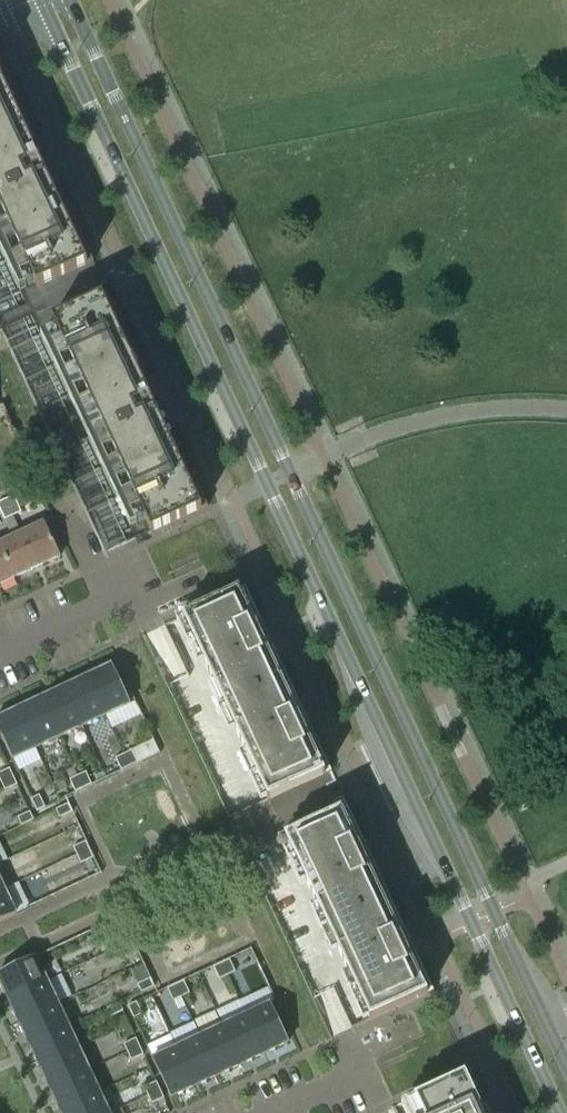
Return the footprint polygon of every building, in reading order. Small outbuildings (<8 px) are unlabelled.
[(37,287),(92,261),(0,64),(0,208),(37,287)] [(107,294),(53,319),(52,319),(151,533),(206,507),(107,294)] [(10,490),(6,481),(0,484),(0,494),(10,490)] [(14,496),(6,500),(13,516),(21,512),(14,496)] [(13,516),(6,500),(0,503),(0,509),(5,520),(13,516)] [(44,522),(21,533),(37,567),(60,557),(44,522)] [(0,543),(0,545),(15,578),(37,567),(21,533),(0,543)] [(15,578),(0,545),(0,584),(15,578)] [(247,592),(245,587),(182,617),(267,800),(268,801),(331,771),(316,740),(296,696),(280,662),(260,618),(247,592)] [(87,676),(106,715),(129,704),(111,665),(87,676)] [(82,726),(106,715),(87,676),(64,687),(82,726)] [(82,726),(64,687),(41,698),(59,737),(82,726)] [(36,748),(59,737),(41,698),(17,709),(36,748)] [(17,709),(0,717),(0,733),(12,759),(36,748),(17,709)] [(132,751),(123,755),(129,767),(137,763),(132,751)] [(129,767),(123,755),(115,758),(121,770),(129,767)] [(1,782),(13,777),(9,769),(0,773),(0,780),(1,782)] [(83,788),(91,784),(86,772),(78,776),(83,788)] [(83,788),(78,776),(69,780),(75,792),(83,788)] [(1,782),(5,791),(17,785),(13,777),(1,782)] [(45,807),(39,795),(31,799),(37,811),(45,807)] [(59,818),(71,812),(68,804),(56,810),(59,818)] [(289,834),(284,836),(285,838),(286,841),(369,1018),(370,1020),(370,1021),(433,992),(419,960),(398,916),(382,882),(362,838),(348,809),(347,807),(289,834)] [(18,818),(21,826),(34,820),(30,812),(18,818)] [(73,847),(77,856),(89,850),(85,842),(73,847)] [(89,850),(77,856),(81,864),(93,858),(89,850)] [(0,894),(0,921),(16,914),(5,891),(0,894)] [(116,939),(120,947),(132,941),(128,933),(116,939)] [(132,941),(120,947),(123,955),(136,949),(132,941)] [(7,998),(46,979),(36,957),(0,973),(0,982),(7,998)] [(227,976),(235,972),(230,960),(221,964),(227,976)] [(219,980),(227,976),(221,964),(213,968),(219,980)] [(46,979),(7,998),(18,1020),(57,1002),(46,979)] [(141,993),(153,987),(149,979),(137,984),(141,993)] [(181,997),(189,993),(184,981),(175,985),(181,997)] [(181,997),(175,985),(167,989),(173,1001),(181,997)] [(18,1020),(28,1042),(67,1024),(57,1002),(18,1020)] [(134,1018),(142,1014),(136,1002),(128,1006),(134,1018)] [(119,1003),(107,1009),(111,1017),(123,1011),(119,1003)] [(246,1015),(264,1054),(288,1043),(269,1004),(246,1015)] [(264,1054),(246,1015),(223,1026),(241,1065),(264,1054)] [(39,1065),(78,1047),(67,1024),(28,1042),(39,1065)] [(223,1026),(199,1037),(218,1076),(241,1065),(223,1026)] [(176,1048),(194,1087),(218,1076),(199,1037),(176,1048)] [(127,1052),(139,1047),(136,1038),(124,1044),(127,1052)] [(39,1065),(49,1087),(88,1069),(78,1047),(39,1065)] [(139,1047),(127,1052),(131,1060),(143,1055),(139,1047)] [(194,1087),(176,1048),(153,1059),(171,1098),(194,1087)] [(60,1110),(99,1091),(88,1069),(49,1087),(60,1110)] [(465,1074),(464,1074),(414,1098),(421,1112),(482,1112),(465,1074)] [(144,1088),(148,1096),(160,1090),(156,1082),(144,1088)] [(160,1090),(148,1096),(152,1104),(164,1098),(160,1090)] [(61,1112),(109,1112),(99,1091),(60,1110),(61,1112)]
